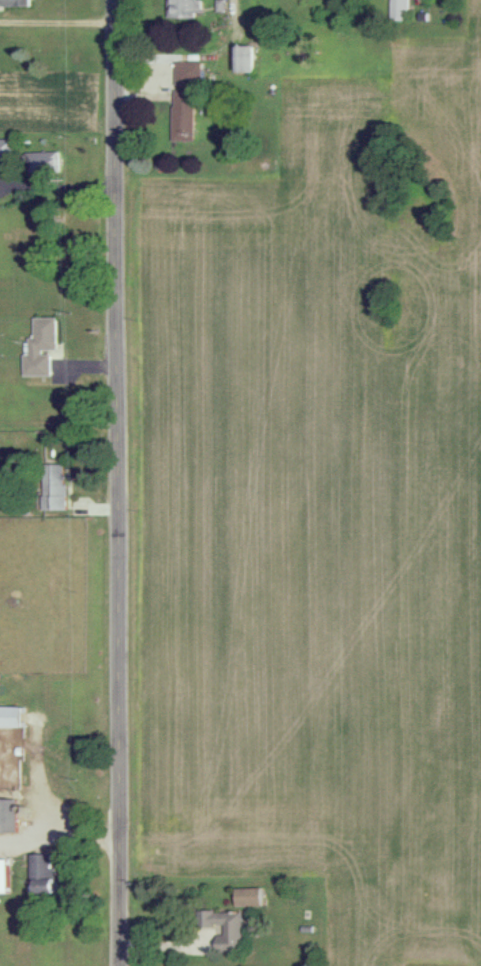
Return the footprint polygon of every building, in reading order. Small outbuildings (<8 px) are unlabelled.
[(30,9),(30,0),(0,0),(0,9),(30,9)] [(169,17),(202,17),(202,0),(169,0),(169,17)] [(391,16),(407,16),(407,0),(391,0),(391,16)] [(251,72),(251,44),(234,44),(234,72),(251,72)] [(202,84),(202,60),(175,60),(175,84),(202,84)] [(196,89),(174,89),(174,140),(196,140),(196,89)] [(0,138),(0,156),(15,156),(15,138),(0,138)] [(61,151),(28,151),(28,171),(61,171),(61,151)] [(58,351),(58,317),(36,317),(36,338),(29,338),(29,354),(25,354),(25,375),(53,375),(52,351),(58,351)] [(39,509),(62,509),(62,464),(39,464),(39,509)] [(0,706),(0,726),(21,726),(21,706),(0,706)] [(10,831),(10,798),(0,798),(0,831),(10,831)] [(29,881),(34,881),(34,892),(51,892),(51,853),(29,853),(29,881)] [(260,905),(260,887),(234,887),(234,905),(260,905)] [(241,911),(208,912),(208,924),(217,924),(218,951),(241,951),(241,911)]
